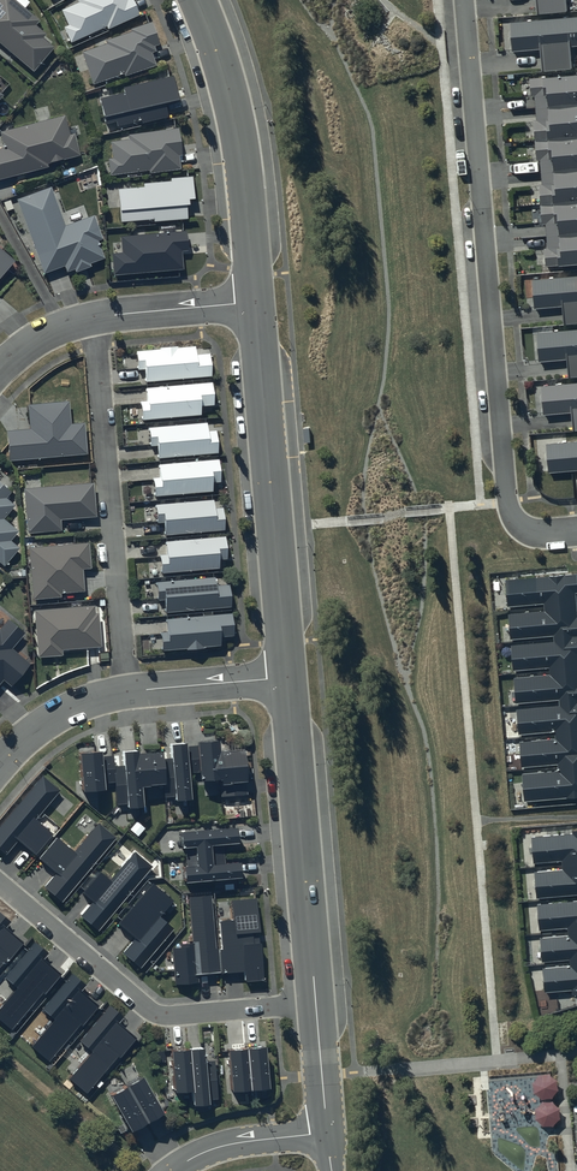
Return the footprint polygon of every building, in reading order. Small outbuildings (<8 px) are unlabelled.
[(33,70),(53,46),(42,36),(45,33),(34,24),(39,19),(17,0),(0,0),(0,42),(33,70)] [(135,0),(69,0),(70,2),(62,6),(68,20),(64,22),(71,37),(106,22),(107,25),(139,11),(135,0)] [(537,12),(566,9),(565,0),(536,0),(537,12)] [(510,21),(512,49),(540,47),(542,69),(572,66),(570,44),(576,44),(576,15),(510,21)] [(107,40),(82,48),(93,80),(124,69),(125,71),(156,61),(152,49),(156,47),(154,41),(158,40),(151,18),(131,25),(132,28),(106,37),(107,40)] [(543,74),(543,77),(530,78),(532,94),(534,94),(537,119),(533,119),(537,159),(540,158),(543,182),(539,183),(542,222),(545,222),(547,246),(544,246),(546,265),(559,264),(559,262),(576,260),(576,71),(543,74)] [(178,95),(172,72),(122,84),(124,89),(100,95),(106,120),(116,117),(117,122),(140,116),(141,120),(168,113),(164,99),(178,95)] [(0,128),(0,129),(4,144),(0,145),(0,175),(48,162),(47,159),(80,151),(74,129),(70,130),(65,111),(0,128)] [(129,136),(110,138),(113,155),(109,155),(111,171),(149,166),(149,170),(181,166),(179,152),(181,152),(177,125),(129,131),(129,136)] [(144,183),(118,185),(121,217),(153,215),(154,217),(187,214),(186,200),(189,200),(189,194),(194,194),(193,172),(171,174),(171,177),(144,179),(144,183)] [(65,224),(50,185),(16,197),(44,271),(64,264),(66,269),(74,266),(75,269),(91,263),(90,260),(104,255),(97,238),(102,236),(94,213),(65,224)] [(186,228),(121,233),(122,249),(113,250),(114,271),(183,265),(181,247),(188,247),(186,228)] [(15,255),(0,242),(0,273),(15,255)] [(532,278),(534,307),(563,304),(564,322),(576,321),(576,274),(532,278)] [(538,332),(540,360),(566,358),(567,376),(576,376),(576,329),(538,332)] [(161,346),(137,348),(139,366),(145,365),(146,378),(212,373),(210,350),(196,351),(195,343),(177,344),(177,343),(161,344),(161,346)] [(147,397),(141,398),(142,416),(200,411),(200,403),(213,402),(211,379),(146,385),(147,397)] [(541,385),(544,413),(572,410),(573,428),(576,428),(576,381),(541,385)] [(69,398),(28,401),(30,426),(7,428),(10,457),(87,450),(84,420),(71,421),(69,398)] [(206,419),(149,424),(151,442),(158,441),(159,454),(218,449),(216,426),(207,427),(206,419)] [(546,442),(549,471),(576,468),(576,440),(546,442)] [(161,473),(154,474),(156,492),(213,488),(212,478),(220,478),(219,457),(160,461),(161,473)] [(92,480),(23,487),(27,531),(61,528),(60,518),(95,514),(92,480)] [(3,565),(19,546),(10,539),(17,530),(2,518),(14,504),(4,497),(9,491),(0,483),(0,562),(3,565)] [(213,496),(156,500),(157,519),(164,519),(165,531),(225,527),(223,504),(214,505),(213,496)] [(167,551),(161,551),(162,570),(220,565),(219,556),(227,555),(225,533),(166,538),(167,551)] [(90,542),(29,547),(34,600),(62,597),(62,593),(86,591),(84,569),(93,568),(90,542)] [(524,799),(576,794),(576,614),(575,591),(576,591),(576,572),(506,578),(508,605),(544,602),(544,609),(508,612),(510,637),(554,633),(554,639),(511,643),(513,668),(550,665),(550,673),(514,676),(516,701),(559,698),(559,704),(517,707),(519,732),(554,729),(555,738),(520,741),(522,765),(558,762),(558,769),(522,772),(524,799)] [(214,573),(156,578),(158,597),(165,597),(166,609),(231,603),(229,581),(215,582),(214,573)] [(95,605),(34,610),(39,658),(64,656),(63,650),(102,647),(99,613),(95,614),(95,605)] [(168,629),(161,629),(162,647),(187,645),(187,647),(203,646),(203,644),(220,643),(219,634),(234,633),(232,610),(167,616),(168,629)] [(3,678),(10,684),(30,662),(12,646),(24,632),(8,618),(0,627),(0,681),(3,678)] [(221,739),(198,741),(198,745),(189,746),(188,742),(171,744),(172,758),(164,758),(163,751),(137,754),(137,750),(124,751),(125,766),(114,767),(113,756),(101,757),(101,753),(80,754),(84,792),(106,790),(106,783),(116,782),(118,804),(128,803),(129,808),(144,807),(142,787),(163,785),(164,798),(175,797),(176,801),(193,800),(190,773),(201,772),(202,782),(219,780),(220,798),(252,795),(247,748),(222,751),(221,739)] [(42,776),(0,826),(0,850),(6,855),(18,841),(36,856),(54,834),(36,819),(60,791),(42,776)] [(74,852),(57,838),(39,859),(56,873),(45,886),(63,902),(117,838),(98,823),(74,852)] [(238,827),(180,833),(181,846),(186,846),(187,867),(183,867),(184,882),(243,876),(241,862),(226,864),(224,845),(240,844),(238,827)] [(573,829),(573,831),(532,835),(534,862),(561,859),(562,867),(534,869),(536,895),(576,892),(576,829),(573,829)] [(110,881),(100,872),(83,893),(94,902),(82,916),(99,931),(153,867),(135,852),(110,881)] [(174,901),(153,883),(119,924),(137,939),(124,954),(141,968),(174,928),(160,917),(174,901)] [(211,893),(189,895),(193,943),(181,944),(181,948),(172,949),(175,985),(199,983),(198,975),(221,974),(219,949),(216,949),(211,893)] [(223,948),(219,949),(221,974),(245,971),(246,983),(264,981),(257,898),(231,900),(233,920),(220,921),(223,948)] [(545,990),(572,987),(572,991),(576,991),(576,898),(538,902),(540,928),(567,926),(568,932),(541,934),(543,959),(570,957),(570,964),(543,966),(545,990)] [(0,913),(0,967),(5,961),(7,963),(24,943),(6,928),(11,922),(0,913)] [(35,942),(5,977),(18,988),(0,1010),(0,1020),(12,1030),(43,993),(45,994),(62,975),(44,960),(49,954),(35,942)] [(87,986),(73,973),(43,1009),(56,1020),(33,1047),(50,1062),(81,1024),(83,1026),(99,1006),(82,992),(87,986)] [(124,1018),(110,1006),(80,1041),(93,1052),(70,1079),(87,1094),(118,1057),(120,1058),(137,1039),(119,1024),(124,1018)] [(265,1046),(228,1050),(232,1091),(269,1087),(265,1046)] [(204,1048),(172,1051),(175,1091),(192,1090),(193,1104),(211,1103),(211,1099),(219,1098),(216,1061),(206,1062),(204,1048)] [(142,1076),(110,1094),(132,1132),(164,1113),(142,1076)]
